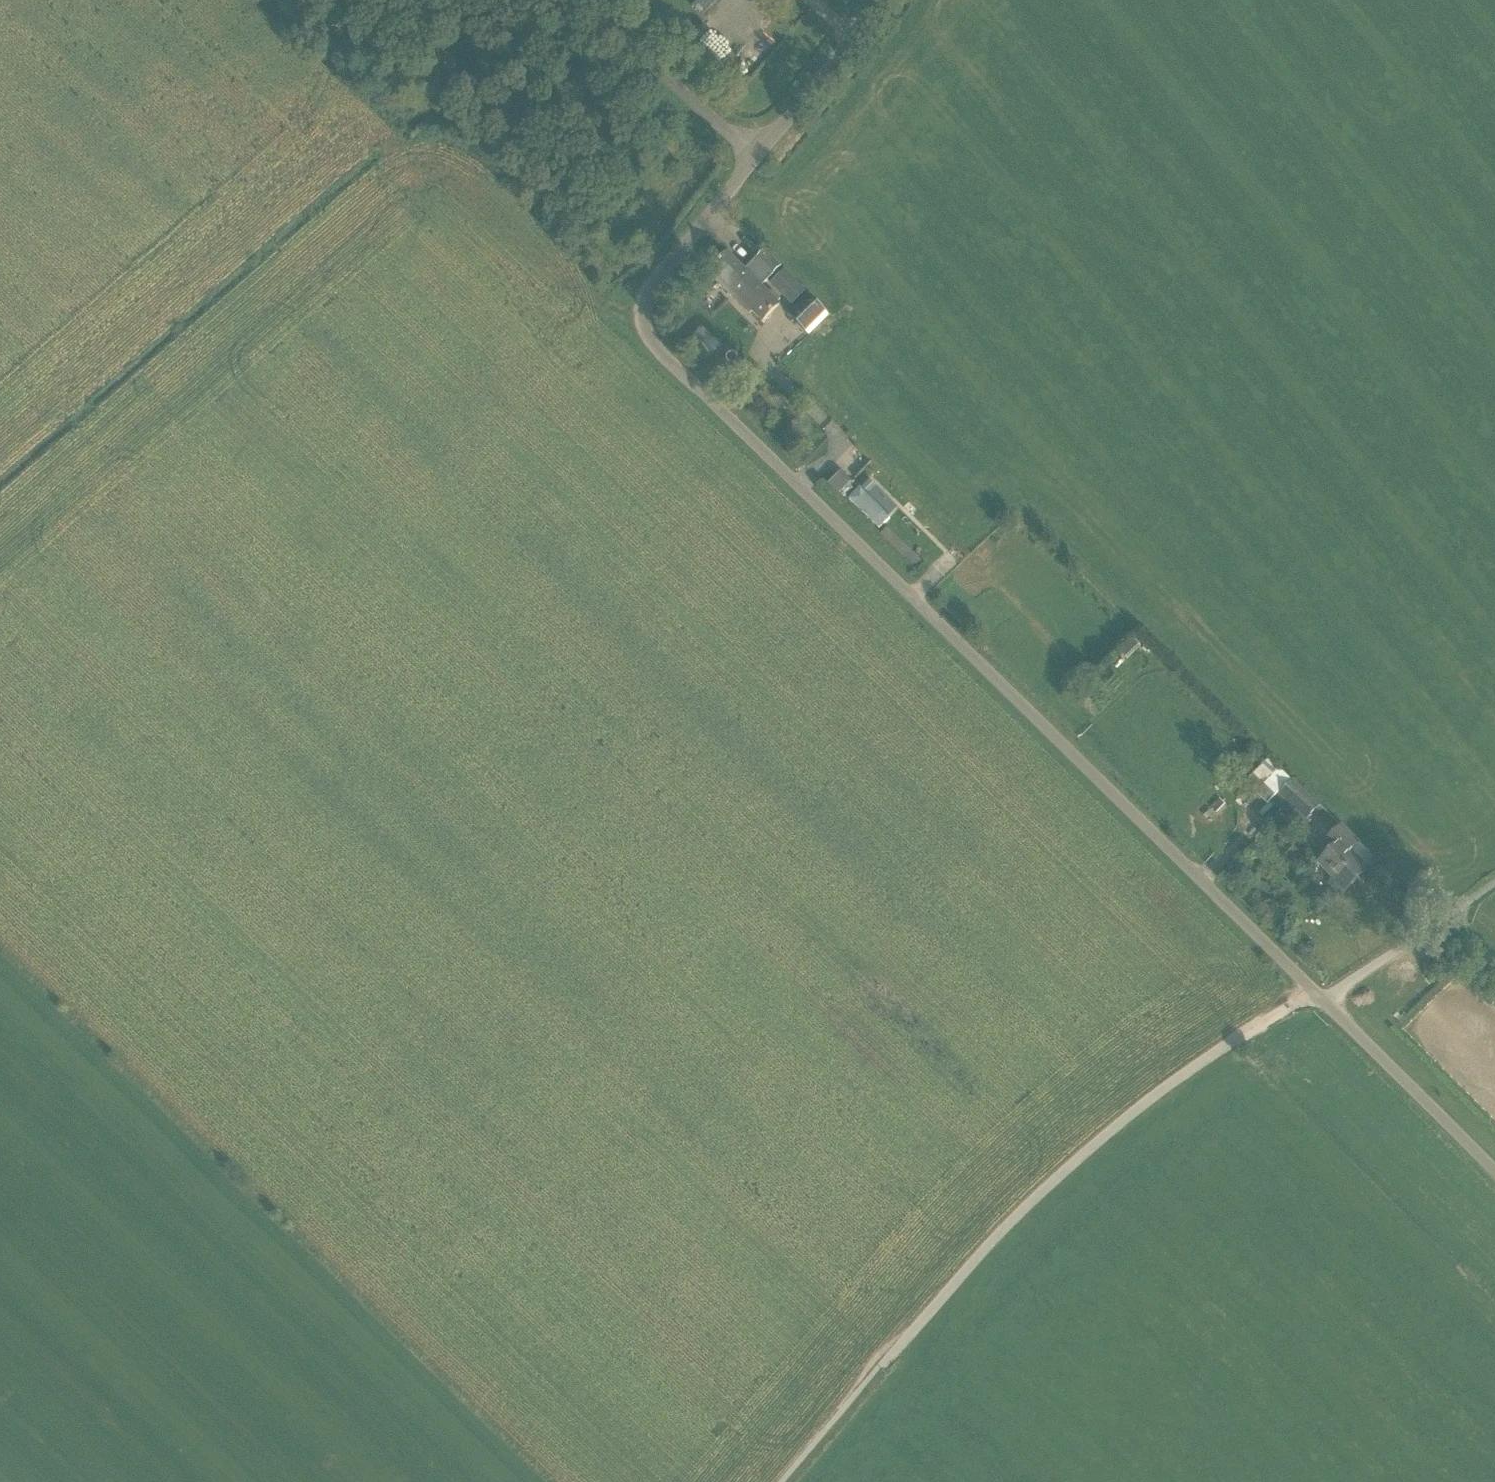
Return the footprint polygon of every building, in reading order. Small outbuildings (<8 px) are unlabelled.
[(762,287),(781,267),(766,252),(746,272),(728,254),(709,274),(751,316),(753,313),(763,322),(780,305),(762,287)] [(773,282),(795,303),(806,292),(785,271),(773,282)] [(807,332),(827,312),(809,295),(790,315),(807,332)] [(829,485),(840,495),(850,485),(839,475),(829,485)] [(1245,784),(1258,797),(1265,788),(1276,797),(1271,802),(1282,812),(1273,823),(1285,834),(1298,820),(1303,824),(1320,805),(1294,781),(1293,783),(1269,760),(1245,784)] [(1350,853),(1358,844),(1341,827),(1332,837),(1339,844),(1319,864),(1334,879),(1330,883),(1342,895),(1367,870),(1350,853)]
